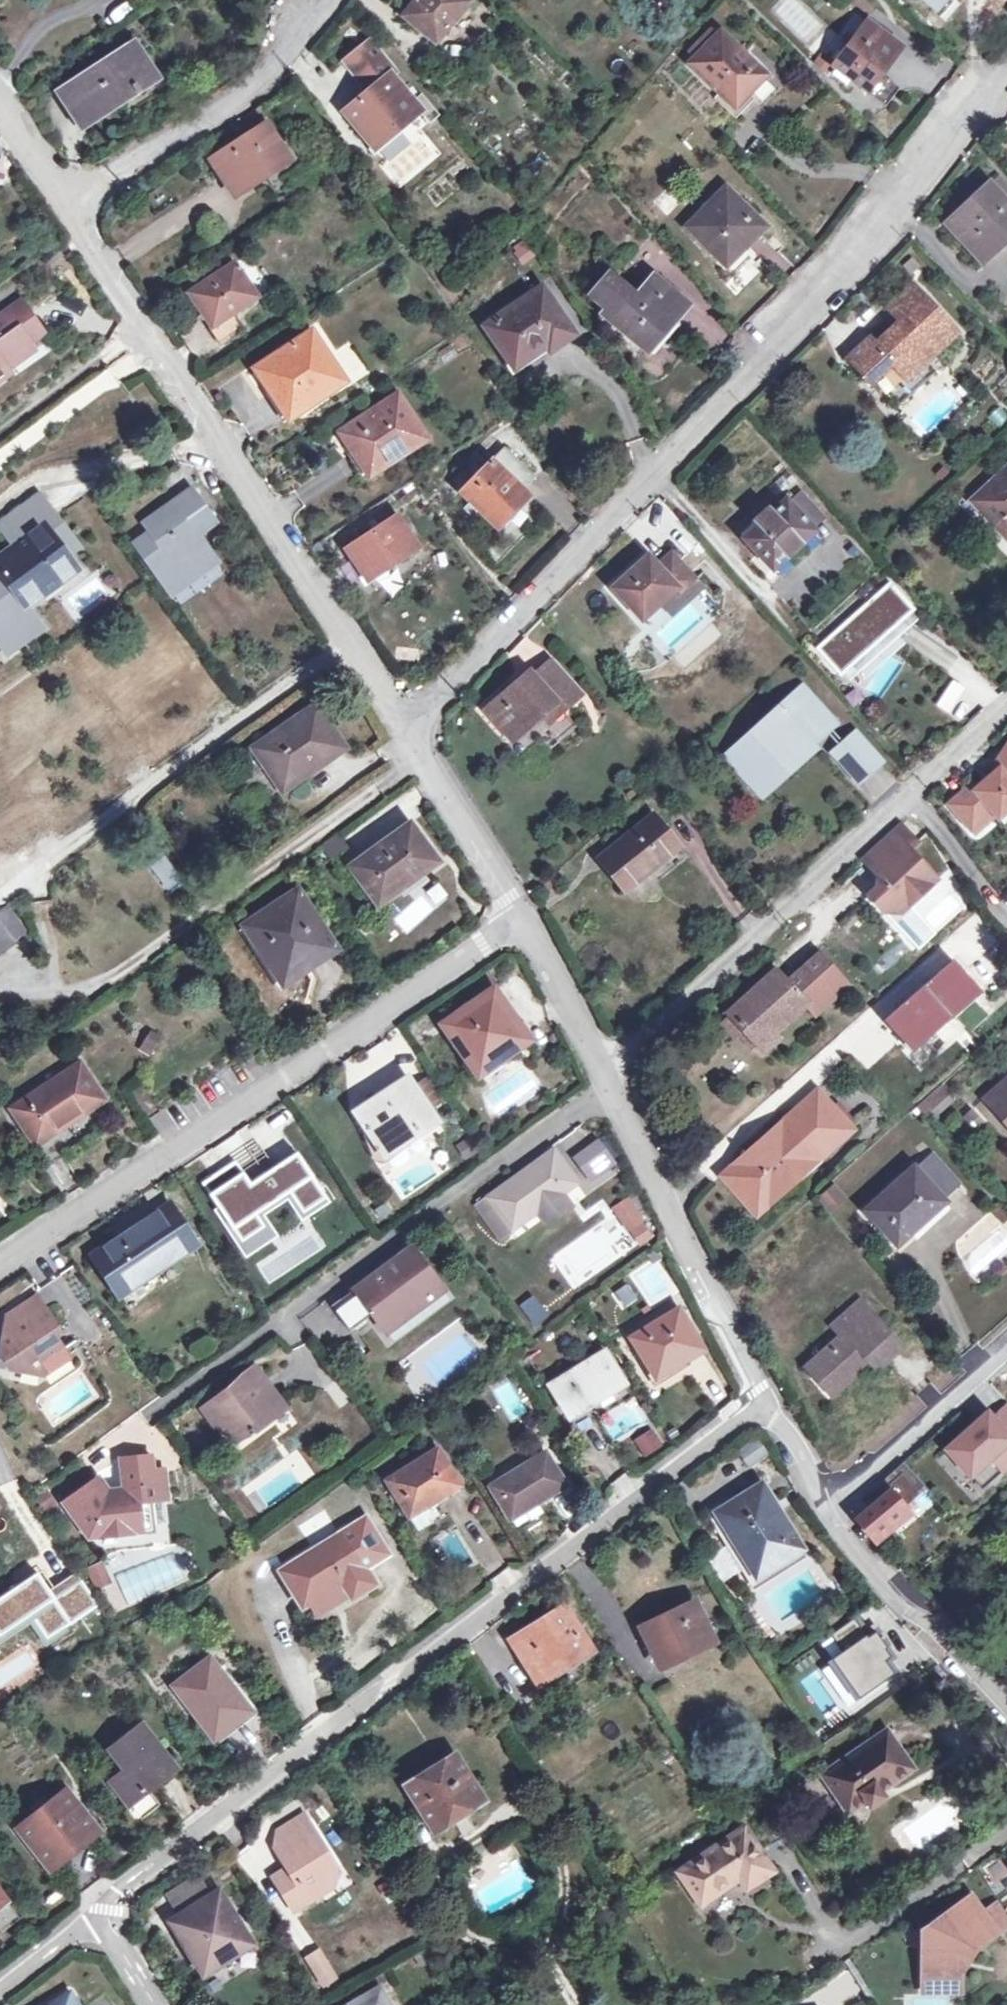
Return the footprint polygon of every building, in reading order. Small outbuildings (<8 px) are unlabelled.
[(465,0),(415,0),(402,15),(431,38),(435,42),(446,27),(467,1),(465,0)] [(933,10),(941,0),(922,0),(933,10)] [(898,46),(865,20),(831,65),(849,79),(864,90),(876,75),(898,46)] [(718,31),(688,62),(733,106),(763,74),(718,31)] [(358,77),(384,58),(371,42),(345,61),(358,77)] [(156,79),(132,43),(60,91),(82,124),(133,90),(135,93),(156,79)] [(358,77),(369,92),(390,74),(391,75),(395,72),(384,58),(358,77)] [(391,75),(390,74),(369,92),(344,112),(373,147),(418,110),(413,103),(391,75)] [(421,96),(413,103),(418,110),(429,122),(437,116),(421,96)] [(261,122),(210,157),(235,196),(267,174),(265,170),(285,157),(261,122)] [(945,224),(978,260),(991,247),(987,242),(1006,223),(1006,186),(1004,182),(994,191),(996,192),(979,207),(972,200),(945,224)] [(994,191),(988,184),(972,200),(979,207),(996,192),(994,191)] [(723,189),(686,226),(723,264),(719,268),(729,278),(755,252),(745,242),(761,226),(723,189)] [(987,242),(991,247),(994,250),(1006,238),(1006,223),(987,242)] [(535,229),(527,236),(533,244),(541,237),(535,229)] [(518,230),(510,240),(529,266),(539,259),(522,236),(518,230)] [(234,264),(230,258),(199,277),(203,283),(234,264)] [(199,277),(184,287),(210,327),(207,330),(218,347),(242,332),(231,314),(256,298),(234,264),(203,283),(199,277)] [(591,293),(606,307),(601,313),(629,337),(646,351),(661,333),(685,305),(650,276),(633,296),(607,274),(591,293)] [(867,339),(846,358),(869,382),(873,378),(897,404),(942,363),(932,351),(953,332),(911,285),(886,308),(901,325),(875,347),(867,339)] [(573,333),(541,288),(486,326),(508,359),(526,346),(528,350),(543,340),(546,344),(549,349),(573,333)] [(3,365),(5,369),(33,348),(29,342),(43,332),(28,310),(17,317),(11,308),(0,316),(0,367),(3,365)] [(310,332),(256,369),(270,392),(277,387),(295,414),(343,382),(310,332)] [(528,350),(526,346),(508,359),(513,366),(546,344),(543,340),(528,350)] [(355,381),(368,372),(347,344),(335,353),(355,381)] [(3,365),(0,367),(0,379),(8,374),(5,369),(3,365)] [(270,392),(266,394),(283,422),(295,414),(277,387),(270,392)] [(420,431),(396,394),(339,431),(352,451),(363,468),(373,462),(378,469),(398,456),(392,449),(420,431)] [(425,439),(420,431),(392,449),(398,456),(425,439)] [(490,460),(460,491),(498,527),(515,510),(507,503),(521,489),(534,475),(504,446),(490,460)] [(373,462),(363,468),(368,475),(378,469),(373,462)] [(969,500),(995,528),(1003,519),(1006,524),(1006,465),(969,500)] [(528,496),(521,489),(507,503),(515,510),(528,496)] [(208,513),(192,490),(146,523),(152,532),(181,511),(190,525),(208,513)] [(798,494),(788,503),(812,530),(822,520),(798,494)] [(5,655),(42,628),(27,608),(43,596),(38,588),(52,576),(58,585),(77,571),(66,555),(48,531),(58,523),(37,495),(0,523),(0,524),(15,544),(0,555),(0,649),(5,655)] [(753,524),(757,528),(743,540),(772,572),(815,532),(812,530),(788,503),(786,501),(773,514),(769,509),(753,524)] [(152,532),(136,544),(162,579),(176,568),(187,583),(216,562),(197,535),(215,522),(208,513),(190,525),(181,511),(152,532)] [(417,546),(396,515),(346,549),(363,575),(366,580),(384,569),(417,546)] [(995,528),(1006,540),(1006,539),(1006,524),(1003,519),(995,528)] [(58,523),(48,531),(66,555),(76,548),(58,523)] [(821,539),(815,532),(772,572),(778,579),(821,539)] [(656,567),(647,557),(613,588),(641,618),(673,589),(678,594),(692,581),(669,555),(656,567)] [(176,568),(162,579),(172,593),(187,583),(176,568)] [(889,581),(815,648),(840,676),(914,609),(889,581)] [(533,677),(530,673),(486,709),(511,740),(541,714),(555,703),(561,710),(581,693),(552,660),(533,677)] [(829,725),(798,690),(729,753),(755,782),(777,761),(782,767),(829,725)] [(561,710),(555,703),(541,714),(548,721),(561,710)] [(310,765),(313,769),(342,749),(315,709),(255,749),(279,786),(310,765)] [(852,731),(831,751),(837,758),(859,738),(852,731)] [(859,738),(837,758),(857,780),(879,761),(859,738)] [(994,766),(998,769),(1006,756),(1006,750),(1005,749),(994,766)] [(949,804),(973,831),(994,813),(997,817),(1006,808),(1006,756),(998,769),(975,790),(971,785),(949,804)] [(782,767),(777,761),(755,782),(759,787),(782,767)] [(310,765),(279,786),(282,790),(285,788),(287,792),(305,780),(303,776),(313,769),(310,765)] [(609,848),(614,854),(603,864),(623,890),(677,846),(652,815),(609,848)] [(416,863),(430,852),(408,824),(351,867),(379,905),(423,872),(416,863)] [(900,825),(863,859),(883,881),(868,895),(882,911),(900,913),(936,880),(909,849),(916,842),(900,825)] [(614,854),(609,848),(598,858),(603,864),(614,854)] [(438,862),(430,852),(416,863),(423,872),(438,862)] [(165,857),(151,865),(165,889),(179,881),(165,857)] [(308,958),(314,967),(337,952),(297,892),(245,927),(278,978),(308,958)] [(6,906),(0,910),(0,950),(25,932),(6,906)] [(731,1017),(741,1027),(758,1046),(804,1004),(814,1015),(824,1006),(847,985),(819,954),(796,975),(786,983),(775,971),(729,1014),(731,1017)] [(284,987),(314,967),(308,958),(278,978),(284,987)] [(911,1052),(981,990),(954,959),(884,1022),(911,1052)] [(493,991),(443,1024),(478,1075),(527,1041),(493,991)] [(741,1027),(731,1017),(723,1025),(732,1035),(741,1027)] [(150,1029),(139,1048),(150,1054),(161,1036),(150,1029)] [(52,1134),(104,1101),(79,1064),(12,1108),(50,1166),(66,1156),(52,1134)] [(1001,1077),(1006,1082),(987,1099),(1006,1120),(1006,1071),(1001,1077)] [(409,1079),(355,1114),(383,1154),(435,1119),(428,1108),(416,1089),(409,1079)] [(429,1081),(416,1089),(428,1108),(441,1100),(429,1081)] [(925,1105),(936,1117),(956,1099),(945,1087),(925,1105)] [(831,1109),(816,1092),(795,1111),(810,1128),(831,1109)] [(850,1130),(831,1109),(810,1128),(795,1111),(721,1176),(738,1194),(753,1181),(770,1201),(807,1168),(802,1163),(823,1144),(828,1150),(850,1130)] [(974,1111),(959,1125),(969,1136),(984,1122),(974,1111)] [(597,1140),(576,1154),(592,1177),(613,1163),(597,1140)] [(823,1144),(802,1163),(807,1168),(828,1150),(823,1144)] [(574,1181),(552,1152),(489,1199),(511,1230),(542,1208),(562,1194),(564,1192),(562,1190),(574,1181)] [(236,1161),(203,1184),(244,1246),(268,1229),(259,1216),(291,1195),(305,1216),(329,1200),(298,1153),(266,1174),(265,1173),(250,1183),(236,1161)] [(929,1156),(915,1169),(935,1191),(950,1177),(929,1156)] [(896,1246),(945,1202),(942,1198),(935,1191),(915,1169),(913,1167),(865,1211),(896,1246)] [(950,1177),(935,1191),(942,1198),(957,1185),(950,1177)] [(753,1181),(738,1194),(755,1214),(770,1201),(753,1181)] [(832,1184),(818,1196),(830,1209),(844,1197),(832,1184)] [(562,1194),(542,1208),(550,1220),(571,1206),(562,1194)] [(612,1208),(625,1229),(639,1221),(626,1200),(612,1208)] [(391,1210),(386,1202),(376,1209),(381,1217),(391,1210)] [(169,1206),(93,1258),(119,1299),(196,1246),(169,1206)] [(630,1234),(639,1247),(649,1240),(641,1227),(630,1234)] [(244,1246),(240,1249),(248,1261),(276,1242),(268,1229),(244,1246)] [(386,1332),(406,1318),(400,1310),(415,1299),(421,1307),(445,1289),(413,1245),(332,1305),(351,1330),(373,1314),(386,1332)] [(622,1307),(637,1298),(628,1282),(612,1291),(622,1307)] [(36,1297),(16,1311),(24,1323),(45,1309),(36,1297)] [(400,1310),(406,1318),(421,1307),(415,1299),(400,1310)] [(303,1316),(324,1346),(346,1330),(325,1300),(303,1316)] [(863,1352),(870,1361),(874,1365),(878,1369),(902,1346),(860,1300),(857,1303),(834,1322),(845,1334),(808,1368),(825,1387),(863,1352)] [(16,1311),(6,1318),(5,1322),(11,1331),(2,1337),(0,1346),(0,1370),(41,1379),(43,1377),(43,1363),(63,1349),(51,1332),(58,1328),(45,1309),(24,1323),(16,1311)] [(678,1311),(632,1339),(656,1380),(702,1352),(678,1311)] [(11,1331),(5,1322),(2,1337),(11,1331)] [(43,1363),(43,1377),(69,1359),(63,1349),(43,1363)] [(605,1352),(549,1386),(569,1419),(625,1386),(605,1352)] [(863,1352),(825,1387),(833,1396),(870,1361),(863,1352)] [(253,1434),(275,1417),(270,1410),(283,1401),(256,1365),(243,1376),(244,1378),(203,1408),(216,1425),(220,1422),(235,1442),(250,1430),(253,1434)] [(270,1410),(275,1417),(288,1408),(283,1401),(270,1410)] [(980,1430),(975,1424),(946,1449),(969,1475),(976,1469),(988,1482),(1006,1465),(1006,1406),(980,1430)] [(647,1432),(635,1440),(645,1456),(657,1449),(647,1432)] [(544,1453),(489,1486),(509,1520),(565,1487),(544,1453)] [(408,1518),(435,1501),(459,1486),(440,1454),(414,1469),(412,1465),(387,1481),(408,1518)] [(97,1479),(68,1500),(83,1521),(85,1519),(89,1525),(93,1529),(96,1532),(100,1534),(105,1536),(110,1536),(148,1532),(153,1525),(151,1501),(168,1499),(165,1469),(154,1470),(152,1455),(120,1459),(124,1491),(109,1493),(109,1490),(105,1485),(103,1487),(97,1479)] [(908,1467),(903,1462),(879,1482),(884,1487),(908,1467)] [(888,1493),(856,1520),(873,1540),(907,1512),(902,1506),(926,1487),(908,1467),(884,1487),(888,1493)] [(756,1577),(801,1549),(761,1485),(708,1517),(718,1534),(727,1528),(756,1577)] [(83,1521),(68,1500),(63,1503),(88,1539),(110,1536),(105,1536),(100,1534),(96,1532),(93,1529),(89,1525),(85,1519),(83,1521)] [(435,1501),(408,1518),(417,1532),(444,1516),(435,1501)] [(352,1599),(375,1584),(343,1532),(281,1571),(303,1607),(342,1583),(352,1599)] [(85,1550),(86,1561),(98,1559),(97,1549),(85,1550)] [(98,1559),(86,1561),(87,1570),(99,1568),(98,1559)] [(0,1596),(0,1635),(30,1615),(46,1639),(98,1605),(81,1579),(54,1597),(37,1572),(0,1596)] [(691,1602),(640,1626),(658,1664),(709,1640),(691,1602)] [(564,1607),(511,1639),(537,1682),(590,1650),(564,1607)] [(831,1634),(845,1652),(867,1636),(854,1617),(831,1634)] [(845,1652),(833,1661),(859,1698),(894,1673),(885,1659),(890,1655),(885,1647),(888,1646),(876,1630),(867,1636),(845,1652)] [(174,1687),(214,1740),(249,1712),(209,1659),(174,1687)] [(129,1806),(175,1770),(143,1728),(113,1751),(128,1771),(112,1783),(129,1806)] [(870,1808),(884,1798),(880,1792),(913,1770),(887,1732),(823,1775),(849,1813),(866,1802),(870,1808)] [(455,1756),(406,1786),(434,1831),(482,1800),(455,1756)] [(76,1845),(96,1830),(65,1791),(20,1827),(54,1870),(80,1851),(76,1845)] [(291,1853),(281,1859),(287,1868),(273,1877),(293,1910),(332,1886),(325,1875),(337,1868),(303,1815),(277,1831),(282,1840),(291,1853)] [(744,1828),(725,1841),(731,1849),(750,1836),(744,1828)] [(774,1870),(750,1836),(731,1849),(725,1841),(678,1872),(700,1906),(733,1883),(731,1881),(738,1876),(747,1889),(774,1870)] [(291,1853),(282,1840),(273,1846),(281,1859),(291,1853)] [(189,1881),(164,1896),(177,1918),(203,1902),(189,1881)] [(202,1974),(250,1944),(218,1892),(203,1902),(177,1918),(173,1920),(192,1952),(190,1953),(202,1974)] [(959,1978),(959,1961),(995,1934),(983,1916),(970,1898),(921,1933),(921,1978),(959,1978)] [(983,1916),(995,1934),(1006,1926),(1006,1919),(999,1905),(983,1916)] [(323,1986),(335,1978),(318,1951),(306,1959),(323,1986)] [(921,1994),(959,1994),(959,1978),(921,1978),(921,1994)] [(380,1987),(350,2004),(390,2004),(380,1987)] [(70,1994),(52,2004),(77,2004),(70,1994)]
